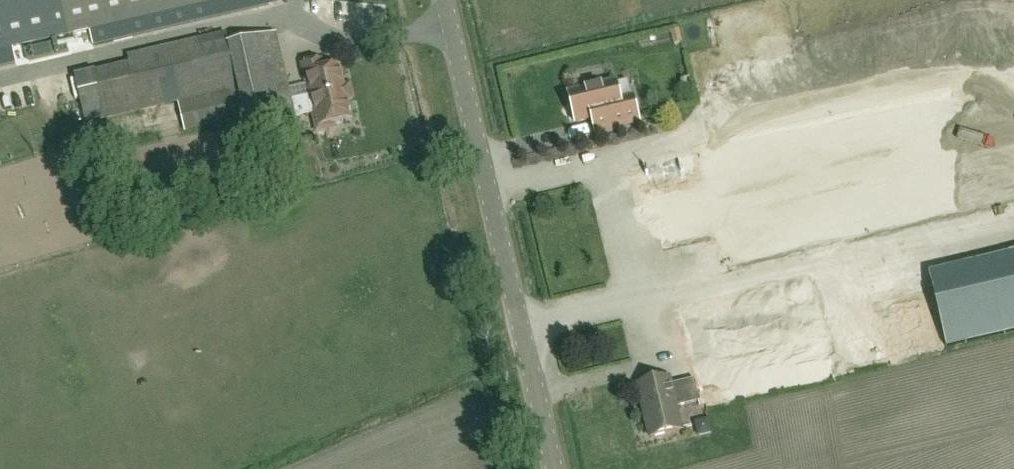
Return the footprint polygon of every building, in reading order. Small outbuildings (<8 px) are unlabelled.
[(217,0),(0,0),(0,50),(217,0)] [(131,69),(96,77),(75,82),(85,124),(180,102),(187,131),(245,118),(247,129),(312,114),(317,133),(334,129),(333,125),(351,121),(339,68),(323,72),(321,62),(303,66),(307,83),(309,82),(313,97),(291,102),(276,34),(229,45),(226,34),(128,57),(131,69)] [(948,41),(874,60),(885,104),(932,92),(923,58),(941,53),(944,64),(954,62),(948,41)] [(802,100),(809,123),(812,120),(836,113),(840,110),(847,108),(843,94),(854,85),(861,93),(871,84),(865,64),(853,75),(851,66),(832,71),(833,77),(824,86),(833,96),(824,104),(809,88),(793,92),(796,102),(802,100)] [(596,133),(617,128),(639,123),(633,97),(620,101),(616,84),(601,87),(600,83),(586,87),(587,91),(569,95),(576,124),(593,120),(596,133)] [(1013,196),(1013,101),(737,158),(756,249),(1013,196)] [(34,125),(38,135),(53,129),(49,119),(34,125)] [(672,251),(743,232),(731,186),(670,201),(667,187),(656,190),(672,251)] [(896,362),(1013,335),(1013,257),(1013,254),(1001,257),(998,246),(980,251),(978,244),(872,269),(880,304),(882,303),(896,362)] [(701,406),(829,375),(806,278),(678,308),(695,380),(671,386),(669,379),(638,386),(651,439),(682,432),(676,408),(700,402),(701,406)]
